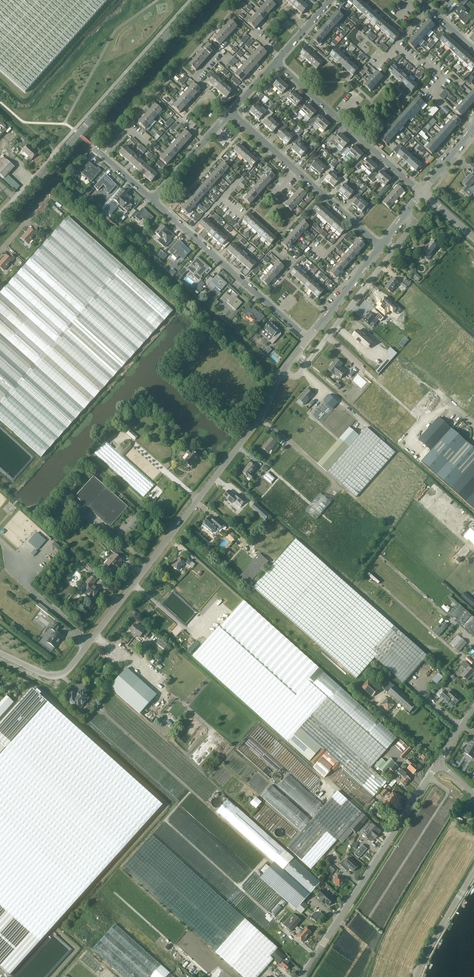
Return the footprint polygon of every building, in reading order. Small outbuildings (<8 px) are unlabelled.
[(25,92),(108,0),(0,0),(0,70),(25,92)] [(264,4),(271,11),(276,6),(269,0),(268,0),(264,4)] [(292,6),(297,10),(303,3),(300,0),(298,0),(292,6)] [(359,0),(357,0),(352,5),(357,9),(362,3),(359,0)] [(444,6),(449,10),(455,3),(452,0),(438,0),(444,6)] [(303,3),(297,10),(302,15),(308,8),(303,3)] [(367,7),(362,3),(357,9),(362,13),(367,7)] [(264,4),(260,9),(267,15),(271,11),(264,4)] [(465,25),(471,19),(464,12),(466,10),(463,7),(461,5),(459,7),(454,13),(461,20),(460,21),(465,25)] [(372,11),(367,7),(362,13),(366,17),(372,11)] [(260,9),(256,14),(263,20),(267,15),(260,9)] [(376,16),(372,11),(366,17),(371,22),(376,16)] [(344,17),(338,12),(333,17),(339,22),(344,17)] [(256,14),(252,18),(259,25),(263,20),(256,14)] [(381,20),(376,16),(371,22),(375,26),(381,20)] [(339,22),(333,17),(329,21),(335,26),(339,22)] [(255,29),(259,25),(252,18),(248,23),(255,29)] [(385,24),(381,20),(375,26),(380,30),(385,24)] [(425,25),(431,30),(434,33),(436,31),(433,28),(435,26),(429,20),(425,25)] [(230,21),(226,25),(233,32),(237,27),(230,21)] [(335,26),(329,21),(325,26),(331,31),(333,32),(337,28),(335,26)] [(390,28),(385,24),(380,30),(385,34),(390,28)] [(233,32),(226,25),(222,30),(229,36),(233,32)] [(431,30),(425,25),(421,30),(427,35),(428,36),(430,34),(429,33),(431,30)] [(331,31),(325,26),(321,30),(327,36),(331,31)] [(389,38),(395,32),(390,28),(385,34),(384,35),(385,37),(387,36),(389,38)] [(229,36),(222,30),(218,35),(224,41),(229,36)] [(327,36),(321,30),(317,35),(323,40),(327,36)] [(427,35),(421,30),(417,34),(423,40),(424,41),(426,39),(424,38),(427,35)] [(399,36),(395,32),(389,38),(394,42),(399,36)] [(423,40),(417,34),(413,39),(419,44),(423,40)] [(224,41),(218,35),(213,39),(220,46),(224,41)] [(323,40),(317,35),(313,40),(319,45),(320,46),(322,44),(321,43),(323,40)] [(451,39),(446,35),(440,41),(445,45),(451,39)] [(419,44),(413,39),(408,44),(414,49),(419,44)] [(455,43),(451,39),(445,45),(450,49),(455,43)] [(460,47),(455,43),(450,49),(454,54),(460,47)] [(214,49),(209,44),(204,50),(209,54),(214,49)] [(306,47),(300,54),(306,59),(312,52),(306,47)] [(460,47),(454,54),(456,56),(456,55),(459,58),(464,52),(460,47)] [(260,48),(256,52),(262,58),(267,54),(260,48)] [(335,49),(330,55),(335,60),(340,54),(335,49)] [(209,54),(204,50),(199,55),(204,59),(209,54)] [(256,52),(251,57),(258,63),(262,58),(256,52)] [(312,52),(306,59),(311,64),(317,57),(312,52)] [(464,52),(459,58),(464,62),(469,56),(464,52)] [(340,54),(335,60),(339,64),(345,58),(340,54)] [(204,59),(199,55),(194,60),(199,65),(204,59)] [(469,56),(464,62),(468,66),(473,60),(469,56)] [(251,57),(247,62),(254,68),(258,63),(251,57)] [(317,57),(311,64),(317,69),(323,62),(317,57)] [(345,58),(339,64),(344,68),(349,62),(351,60),(349,58),(347,60),(345,58)] [(199,65),(194,60),(190,66),(195,70),(199,65)] [(247,62),(243,66),(250,72),(254,68),(247,62)] [(349,62),(344,68),(349,72),(354,66),(349,62)] [(389,72),(393,76),(399,70),(394,65),(389,72)] [(243,66),(239,71),(246,77),(250,72),(243,66)] [(354,66),(349,72),(353,76),(359,70),(354,66)] [(399,70),(393,76),(398,80),(404,74),(399,70)] [(239,71),(235,76),(242,82),(246,77),(239,71)] [(372,75),(373,77),(379,82),(383,77),(376,71),(372,75)] [(404,74),(398,80),(403,84),(408,78),(404,74)] [(208,82),(212,86),(219,79),(214,75),(208,82)] [(373,77),(369,81),(375,87),(379,82),(373,77)] [(408,78),(403,84),(407,88),(413,82),(408,78)] [(219,79),(212,86),(217,90),(223,83),(219,79)] [(275,83),(273,81),(267,88),(269,90),(270,89),(271,90),(274,87),(277,91),(284,84),(279,79),(275,83)] [(369,81),(365,86),(371,91),(375,87),(369,81)] [(413,82),(407,88),(412,92),(417,86),(413,82)] [(223,83),(217,90),(222,94),(228,87),(223,83)] [(193,84),(189,89),(196,95),(200,90),(193,84)] [(288,88),(284,84),(277,91),(282,95),(278,99),(281,101),(287,94),(285,92),(288,88)] [(228,87),(222,94),(226,99),(233,92),(228,87)] [(189,89),(185,93),(192,99),(196,95),(189,89)] [(456,99),(452,96),(449,94),(449,93),(445,89),(443,91),(449,96),(451,98),(454,101),(456,99)] [(443,100),(448,95),(443,91),(439,96),(443,100)] [(289,96),(287,94),(281,101),(283,103),(286,99),(291,103),(297,96),(293,92),(289,96)] [(185,93),(181,98),(188,104),(192,99),(185,93)] [(302,100),(297,96),(291,103),(296,107),(292,111),(295,113),(301,106),(299,104),(302,100)] [(464,102),(470,107),(473,102),(468,97),(464,102)] [(181,98),(177,102),(184,109),(188,104),(181,98)] [(418,98),(413,103),(420,108),(424,104),(418,98)] [(257,99),(252,105),(251,106),(253,108),(249,112),(254,116),(263,107),(258,103),(259,101),(257,99)] [(177,102),(175,105),(173,103),(171,106),(179,113),(184,109),(177,102)] [(464,102),(460,106),(466,112),(470,107),(464,102)] [(263,107),(254,116),(259,120),(262,117),(265,119),(271,112),(271,111),(276,106),(273,103),(271,105),(272,106),(267,111),(263,107)] [(420,108),(413,103),(409,107),(415,113),(420,108)] [(303,108),(301,106),(295,113),(297,115),(300,111),(305,116),(311,109),(306,104),(303,108)] [(155,105),(151,109),(158,116),(162,111),(155,105)] [(443,114),(445,112),(447,114),(450,111),(444,106),(441,109),(440,111),(443,114)] [(460,106),(456,111),(462,116),(466,112),(460,106)] [(415,113),(409,107),(405,112),(411,118),(415,113)] [(158,116),(151,109),(147,114),(154,120),(158,116)] [(316,113),(311,109),(305,116),(310,120),(306,124),(308,126),(315,119),(312,117),(316,113)] [(271,112),(265,119),(267,121),(263,124),(268,129),(274,122),(270,118),(273,114),(271,112)] [(411,118),(405,112),(401,117),(407,122),(408,123),(410,121),(409,120),(411,118)] [(154,120),(147,114),(143,119),(150,125),(154,120)] [(452,117),(453,118),(451,121),(457,126),(461,122),(455,116),(454,115),(452,117)] [(317,121),(315,119),(308,126),(311,128),(314,124),(319,128),(325,121),(320,117),(317,121)] [(407,122),(401,117),(397,121),(403,127),(407,122)] [(150,125),(143,119),(138,123),(145,130),(150,125)] [(330,126),(325,121),(319,128),(324,132),(320,136),(322,138),(328,131),(326,129),(330,126)] [(403,127),(397,121),(393,126),(399,131),(403,127)] [(451,121),(447,125),(453,131),(457,126),(451,121)] [(279,126),(274,122),(268,129),(273,133),(276,129),(278,131),(285,124),(282,122),(279,126)] [(285,124),(278,131),(281,133),(277,137),(282,141),(288,134),(284,130),(287,126),(285,124)] [(447,125),(443,130),(449,136),(453,131),(447,125)] [(399,131),(393,126),(389,130),(395,136),(399,131)] [(439,130),(441,132),(439,135),(445,140),(449,136),(443,130),(441,128),(439,130)] [(395,136),(389,130),(384,135),(391,141),(395,136)] [(185,131),(180,136),(187,142),(192,137),(185,131)] [(292,144),(299,137),(296,135),(295,136),(290,132),(288,134),(282,141),(287,146),(290,142),(292,144)] [(336,138),(334,136),(328,143),(330,145),(333,141),(338,145),(344,138),(339,134),(336,138)] [(391,141),(384,135),(380,140),(386,145),(391,141)] [(439,135),(434,139),(440,145),(445,140),(439,135)] [(180,136),(176,141),(183,147),(187,142),(180,136)] [(299,137),(292,144),(294,146),(291,150),(296,154),(302,147),(298,143),(301,139),(299,137)] [(349,143),(344,138),(338,145),(343,150),(339,153),(342,155),(348,149),(346,147),(349,143)] [(434,139),(430,144),(436,149),(440,145),(434,139)] [(176,141),(172,145),(179,151),(183,147),(176,141)] [(432,154),(436,149),(430,144),(426,149),(432,154)] [(31,160),(37,153),(28,145),(23,151),(29,157),(28,158),(31,160)] [(172,145),(168,150),(175,156),(179,151),(172,145)] [(234,151),(238,155),(244,149),(239,145),(234,151)] [(119,153),(123,158),(130,151),(125,146),(119,153)] [(307,151),(302,147),(296,154),(300,158),(304,154),(306,156),(313,149),(310,147),(307,151)] [(352,158),(358,151),(354,147),(350,151),(348,149),(342,155),(344,157),(346,156),(350,160),(352,158)] [(248,153),(244,149),(238,155),(243,159),(248,153)] [(397,155),(402,160),(408,154),(403,149),(397,155)] [(168,150),(164,154),(171,161),(175,156),(168,150)] [(130,151),(123,158),(128,162),(134,155),(130,151)] [(363,155),(358,151),(352,158),(357,162),(353,166),(355,168),(362,161),(360,159),(363,155)] [(253,157),(248,153),(243,159),(247,163),(253,157)] [(164,154),(160,159),(167,165),(171,161),(164,154)] [(321,164),(316,160),(320,156),(318,154),(311,161),(313,163),(310,166),(312,168),(311,169),(314,172),(321,164)] [(408,154),(402,160),(407,164),(412,158),(408,154)] [(134,155),(128,162),(133,166),(139,159),(134,155)] [(4,178),(15,167),(3,157),(0,161),(0,175),(4,178)] [(258,162),(253,157),(247,163),(252,168),(258,162)] [(412,158),(407,164),(411,168),(417,162),(412,158)] [(139,159),(133,166),(137,170),(143,163),(139,159)] [(364,163),(362,161),(355,168),(358,170),(361,166),(366,170),(372,163),(367,159),(364,163)] [(91,182),(101,171),(98,168),(97,169),(89,162),(83,168),(90,174),(87,178),(91,182)] [(417,162),(411,168),(416,172),(422,166),(417,162)] [(143,163),(137,170),(142,174),(148,167),(143,163)] [(223,163),(218,168),(224,173),(229,168),(223,163)] [(372,163),(366,170),(371,175),(367,179),(369,180),(376,173),(373,172),(377,168),(372,163)] [(325,174),(332,167),(329,165),(326,168),(321,164),(314,172),(317,175),(318,174),(320,175),(323,172),(325,174)] [(148,167),(142,174),(146,178),(153,171),(148,167)] [(332,167),(325,174),(327,176),(324,179),(329,184),(335,177),(330,172),(334,169),(332,167)] [(224,173),(218,168),(214,172),(220,178),(224,173)] [(265,172),(267,173),(264,177),(270,182),(275,177),(271,174),(274,172),(269,168),(267,170),(265,172)] [(153,171),(146,178),(151,182),(157,176),(153,171)] [(220,178),(214,172),(210,177),(216,182),(220,178)] [(378,176),(376,173),(369,180),(372,183),(375,179),(380,183),(386,176),(381,172),(378,176)] [(97,185),(95,188),(98,190),(100,188),(103,185),(111,192),(116,185),(111,180),(106,175),(97,185)] [(473,193),(472,194),(473,196),(473,178),(470,175),(462,184),(465,186),(462,190),(465,193),(469,189),(473,193)] [(386,176),(380,183),(385,187),(377,196),(379,198),(389,186),(387,184),(391,180),(386,176)] [(216,182),(210,177),(206,181),(212,187),(216,182)] [(264,177),(260,181),(266,187),(270,182),(264,177)] [(340,181),(335,177),(329,184),(334,188),(337,184),(339,186),(345,179),(343,177),(340,181)] [(349,189),(347,187),(348,186),(347,183),(346,183),(348,181),(345,179),(339,186),(341,188),(338,191),(340,193),(339,194),(342,197),(349,189)] [(356,187),(361,181),(358,179),(352,186),(356,189),(357,188),(356,187)] [(212,187),(206,181),(202,186),(208,192),(212,187)] [(260,181),(256,186),(262,191),(266,187),(260,181)] [(208,192),(202,186),(198,191),(204,196),(208,192)] [(256,186),(252,190),(258,196),(262,191),(256,186)] [(397,186),(392,191),(399,197),(404,192),(397,186)] [(300,188),(295,194),(301,200),(306,194),(300,188)] [(353,199),(359,192),(357,190),(354,193),(349,189),(342,197),(345,200),(346,198),(348,200),(351,196),(353,199)] [(128,203),(132,199),(128,196),(121,190),(104,210),(110,216),(120,206),(127,213),(132,207),(128,203)] [(252,190),(248,195),(254,200),(258,196),(252,190)] [(204,196),(198,191),(194,195),(200,201),(204,196)] [(392,191),(387,197),(394,203),(399,197),(392,191)] [(363,202),(358,197),(362,194),(359,192),(353,199),(355,201),(352,204),(354,205),(353,206),(356,209),(357,208),(363,202)] [(301,200),(295,194),(289,200),(296,206),(301,200)] [(200,201),(194,195),(189,200),(196,205),(200,201)] [(250,205),(254,200),(248,195),(244,200),(250,205)] [(389,208),(394,203),(387,197),(382,202),(389,208)] [(196,205),(189,200),(185,204),(191,210),(196,205)] [(296,206),(289,200),(284,205),(291,211),(296,206)] [(367,211),(373,204),(371,202),(368,206),(363,202),(357,208),(362,212),(365,209),(367,211)] [(191,210),(185,204),(181,209),(187,215),(191,210)] [(323,209),(318,205),(312,211),(317,215),(323,209)] [(148,224),(153,218),(142,208),(138,214),(136,212),(131,217),(133,219),(135,218),(139,221),(141,218),(148,224)] [(327,213),(323,209),(317,215),(322,219),(327,213)] [(327,213),(322,219),(326,223),(332,217),(327,213)] [(243,220),(247,224),(253,218),(248,214),(243,220)] [(167,313),(170,310),(171,309),(170,308),(169,307),(123,266),(69,217),(34,255),(0,293),(0,420),(39,455),(167,313)] [(332,217),(326,223),(331,227),(336,221),(332,217)] [(253,218),(247,224),(252,228),(258,222),(253,218)] [(204,219),(199,225),(204,230),(209,224),(204,219)] [(309,224),(311,226),(314,228),(317,225),(315,223),(316,222),(313,219),(309,224)] [(303,221),(299,226),(305,231),(309,227),(303,221)] [(336,221),(331,227),(336,232),(341,225),(336,221)] [(262,227),(258,222),(252,228),(257,233),(262,227)] [(209,224),(204,230),(208,234),(214,228),(209,224)] [(341,225),(336,232),(340,236),(346,230),(341,225)] [(169,241),(173,236),(170,233),(169,234),(161,226),(154,234),(160,238),(157,242),(164,248),(170,242),(169,241)] [(305,231),(299,226),(294,231),(301,236),(302,237),(304,235),(302,234),(305,231)] [(262,227),(257,233),(261,237),(267,231),(262,227)] [(214,228),(208,234),(213,238),(218,232),(214,228)] [(28,243),(39,231),(36,229),(33,232),(30,229),(22,238),(28,243)] [(267,231),(261,237),(266,241),(271,235),(267,231)] [(301,236),(294,231),(290,235),(296,241),(301,236)] [(218,232),(213,238),(217,242),(223,236),(218,232)] [(352,235),(349,232),(344,237),(347,240),(352,235)] [(271,235),(266,241),(265,242),(266,244),(268,243),(271,245),(276,239),(271,235)] [(296,241),(290,235),(286,240),(292,245),(296,241)] [(223,236),(217,242),(222,246),(227,240),(223,236)] [(292,245),(286,240),(282,245),(288,250),(292,245)] [(183,260),(190,251),(179,241),(169,252),(176,259),(179,256),(183,260)] [(358,241),(354,246),(360,251),(364,246),(358,241)] [(432,254),(438,246),(432,241),(429,245),(428,245),(423,251),(425,253),(423,256),(428,260),(433,254),(432,254)] [(232,244),(227,250),(231,254),(237,249),(232,244)] [(354,246),(350,251),(356,256),(360,251),(354,246)] [(237,249),(231,254),(236,259),(241,253),(237,249)] [(350,251),(346,255),(352,260),(356,256),(350,251)] [(162,262),(167,256),(164,253),(159,259),(162,262)] [(241,253),(236,259),(241,263),(246,257),(241,253)] [(6,255),(0,262),(0,266),(4,270),(15,258),(11,255),(9,258),(6,255)] [(346,255),(342,260),(348,265),(352,260),(346,255)] [(246,257),(241,263),(245,267),(251,261),(246,257)] [(197,258),(191,265),(188,263),(183,269),(187,272),(188,270),(194,275),(193,276),(199,281),(202,277),(201,276),(208,268),(197,258)] [(342,260),(338,264),(344,270),(348,265),(342,260)] [(251,261),(245,267),(250,271),(255,265),(251,261)] [(278,263),(274,267),(280,273),(284,268),(278,263)] [(338,264),(333,269),(339,274),(344,270),(338,264)] [(274,267),(269,272),(275,277),(280,273),(274,267)] [(290,273),(295,278),(300,272),(295,267),(290,273)] [(333,269),(330,273),(329,274),(335,279),(339,274),(333,269)] [(269,272),(265,277),(271,282),(275,277),(269,272)] [(300,272),(295,278),(299,282),(305,276),(300,272)] [(220,291),(227,284),(217,275),(213,280),(210,277),(205,283),(208,286),(210,282),(220,291)] [(305,276),(299,282),(304,286),(309,280),(305,276)] [(267,287),(271,282),(265,277),(261,281),(267,287)] [(391,292),(399,282),(393,278),(385,287),(391,292)] [(196,287),(201,291),(204,288),(202,287),(205,283),(202,280),(196,287)] [(309,280),(304,286),(308,290),(314,284),(315,283),(312,281),(311,282),(309,280)] [(314,284),(308,290),(313,294),(318,288),(314,284)] [(318,288),(313,294),(318,299),(323,293),(318,288)] [(242,303),(236,298),(239,295),(237,294),(237,293),(236,292),(235,294),(234,293),(230,297),(226,294),(221,299),(224,302),(226,299),(229,302),(228,304),(235,311),(242,303)] [(382,295),(381,296),(376,303),(374,305),(383,312),(391,301),(382,295)] [(257,325),(264,317),(261,314),(260,315),(253,309),(251,310),(248,307),(243,313),(246,316),(248,314),(250,317),(250,318),(254,321),(253,322),(257,325)] [(363,320),(369,325),(376,318),(381,322),(384,318),(374,310),(371,313),(371,312),(370,312),(363,320)] [(273,344),(280,336),(279,335),(280,334),(280,332),(279,331),(270,323),(261,333),(273,344)] [(360,343),(365,347),(371,341),(366,337),(366,336),(363,334),(364,334),(363,333),(363,334),(359,330),(353,336),(357,340),(357,341),(360,343)] [(271,350),(269,347),(266,350),(265,349),(262,353),(265,356),(271,350)] [(379,374),(392,359),(389,357),(376,372),(379,374)] [(343,364),(337,359),(334,362),(335,363),(331,367),(331,366),(328,370),(334,375),(335,374),(341,379),(346,371),(344,370),(342,369),(342,368),(340,367),(343,364)] [(305,404),(313,394),(307,389),(299,399),(305,404)] [(357,419),(338,403),(329,394),(327,396),(325,398),(326,398),(289,439),(356,497),(396,453),(367,427),(359,436),(350,427),(357,419)] [(439,417),(414,445),(422,452),(416,459),(421,464),(422,462),(473,509),(473,448),(452,428),(439,417)] [(269,452),(277,443),(271,437),(263,447),(269,452)] [(119,444),(115,449),(105,441),(95,453),(144,497),(155,485),(123,457),(132,446),(128,443),(124,449),(119,444)] [(311,544),(323,555),(330,562),(372,514),(364,508),(345,491),(343,493),(341,491),(331,502),(321,494),(331,482),(290,446),(250,491),(291,527),(306,510),(325,528),(311,544)] [(190,466),(198,456),(194,453),(193,451),(192,452),(190,450),(187,453),(189,455),(184,461),(186,462),(190,466)] [(243,472),(249,477),(252,480),(256,476),(252,473),(257,467),(251,462),(243,472)] [(128,507),(106,487),(94,476),(75,496),(82,502),(79,504),(86,510),(88,507),(110,527),(128,507)] [(236,500),(239,503),(242,505),(246,501),(243,498),(239,494),(236,496),(229,490),(225,495),(225,496),(225,497),(232,503),(235,500),(236,500)] [(256,503),(251,508),(265,520),(269,515),(256,503)] [(219,531),(224,525),(216,518),(214,521),(209,517),(203,524),(213,533),(216,529),(219,531)] [(464,536),(473,545),(473,546),(473,525),(464,536)] [(37,531),(28,541),(38,550),(47,540),(37,531)] [(108,568),(112,571),(122,560),(116,555),(120,550),(114,545),(110,550),(114,554),(111,558),(110,557),(109,558),(108,558),(108,559),(108,560),(105,565),(105,566),(105,567),(106,568),(107,568),(108,568)] [(249,585),(269,562),(259,553),(239,577),(249,585)] [(90,574),(93,570),(80,558),(77,562),(90,574)] [(179,558),(175,562),(174,561),(171,565),(179,571),(185,563),(192,568),(195,564),(186,558),(184,561),(179,558)] [(404,683),(422,663),(428,656),(404,635),(394,626),(327,567),(284,615),(356,679),(375,658),(404,683)] [(93,599),(99,590),(92,585),(96,580),(91,576),(86,583),(89,585),(84,592),(93,599)] [(314,683),(314,682),(323,671),(319,668),(310,679),(309,678),(319,668),(244,600),(226,620),(223,618),(219,623),(221,626),(219,627),(193,656),(288,741),(310,761),(320,749),(321,749),(322,749),(326,753),(322,758),(313,768),(324,778),(330,772),(329,771),(332,767),(336,762),(340,766),(339,767),(339,768),(330,779),(363,808),(374,796),(386,782),(370,768),(386,750),(397,738),(350,695),(324,672),(314,683)] [(46,613),(48,610),(38,603),(36,605),(46,613)] [(458,603),(448,615),(473,637),(473,636),(473,617),(458,603)] [(446,622),(441,627),(438,625),(433,631),(438,636),(449,625),(446,622)] [(55,648),(63,637),(57,632),(60,628),(55,624),(51,629),(55,632),(47,642),(55,648)] [(132,635),(136,637),(137,636),(140,639),(143,635),(146,637),(150,632),(146,628),(145,629),(139,625),(138,626),(135,624),(130,631),(133,633),(132,635)] [(202,635),(198,639),(202,643),(206,639),(202,635)] [(159,639),(156,642),(163,647),(165,644),(159,639)] [(460,652),(467,643),(463,639),(455,648),(460,652)] [(472,665),(473,662),(468,656),(466,659),(472,665)] [(469,667),(470,666),(469,665),(465,661),(462,666),(465,669),(466,670),(462,675),(468,681),(473,674),(473,671),(469,667)] [(141,714),(158,695),(127,668),(111,687),(141,714)] [(429,675),(434,678),(438,671),(432,669),(429,675)] [(437,684),(444,676),(440,672),(433,679),(437,684)] [(361,686),(365,690),(372,697),(380,688),(369,678),(361,686)] [(410,712),(416,706),(390,682),(384,688),(410,712)] [(0,754),(0,966),(10,975),(162,806),(162,805),(33,690),(33,689),(0,725),(0,744),(5,748),(0,754)] [(81,690),(77,695),(74,695),(74,694),(70,694),(70,702),(74,706),(74,707),(77,710),(79,710),(82,707),(82,705),(89,698),(81,690)] [(460,700),(460,699),(461,698),(453,691),(452,691),(451,690),(450,690),(449,690),(448,690),(447,691),(446,691),(441,696),(448,702),(451,700),(456,704),(459,701),(460,700)] [(0,703),(0,718),(14,702),(6,696),(0,703)] [(388,712),(395,705),(388,698),(381,705),(388,712)] [(308,787),(319,775),(260,722),(249,734),(308,787)] [(311,869),(338,839),(342,843),(352,832),(348,828),(349,827),(355,833),(368,819),(367,819),(362,814),(352,826),(351,825),(362,814),(361,813),(337,791),(324,806),(289,775),(289,774),(248,737),(237,749),(273,781),(278,786),(279,786),(314,817),(311,821),(271,785),(261,796),(301,832),(287,847),(311,869)] [(402,752),(407,747),(400,740),(395,746),(402,752)] [(465,754),(472,758),(473,756),(473,744),(472,743),(465,754)] [(402,758),(407,753),(411,749),(409,746),(405,750),(400,756),(402,758)] [(315,765),(326,753),(322,749),(311,762),(315,765)] [(380,770),(380,769),(383,772),(394,761),(390,758),(386,762),(381,758),(378,762),(377,761),(376,763),(377,764),(375,765),(380,770)] [(413,763),(409,759),(405,763),(409,766),(407,768),(413,774),(418,769),(412,763),(413,763)] [(398,766),(395,764),(394,762),(389,768),(393,772),(398,766)] [(335,772),(339,767),(340,766),(336,763),(331,769),(335,772)] [(407,774),(403,771),(401,769),(397,773),(401,778),(408,783),(411,780),(405,775),(407,774)] [(408,783),(401,778),(400,779),(398,777),(395,780),(398,783),(399,782),(405,787),(408,783)] [(393,792),(389,797),(394,802),(399,797),(393,792)] [(256,808),(261,802),(255,797),(250,803),(256,808)] [(390,807),(394,802),(389,797),(384,801),(390,807)] [(294,858),(285,850),(228,799),(217,812),(226,819),(274,862),(269,867),(266,864),(261,871),(264,873),(260,877),(272,887),(296,909),(301,914),(308,906),(303,902),(320,882),(294,858)] [(373,809),(378,804),(373,799),(363,809),(367,812),(369,810),(371,811),(373,809)] [(363,835),(368,840),(370,841),(371,841),(374,837),(373,836),(376,833),(377,834),(379,832),(379,830),(372,824),(370,827),(368,825),(364,830),(366,832),(363,835)] [(145,873),(146,883),(154,884),(156,881),(151,880),(160,879),(169,885),(170,884),(169,879),(172,876),(177,879),(182,871),(184,861),(175,855),(179,855),(158,842),(157,844),(154,842),(153,844),(149,843),(148,837),(139,851),(147,852),(147,854),(143,853),(144,857),(140,857),(143,858),(142,863),(146,866),(148,866),(147,873),(145,873)] [(361,841),(353,850),(358,854),(366,845),(361,841)] [(344,860),(339,865),(346,871),(346,870),(345,869),(347,868),(348,868),(352,872),(358,866),(349,858),(346,861),(344,860)] [(331,865),(329,867),(327,870),(332,874),(334,872),(336,869),(331,865)] [(338,876),(335,874),(333,876),(336,878),(333,881),(340,887),(344,881),(338,876)] [(322,890),(317,896),(320,899),(319,900),(324,904),(325,903),(328,906),(333,900),(322,890)] [(315,912),(311,917),(316,922),(322,915),(319,912),(317,914),(315,912)] [(300,921),(292,915),(288,920),(307,937),(312,932),(306,927),(304,929),(301,926),(299,928),(296,925),(300,921)] [(234,968),(244,976),(257,976),(273,959),(270,957),(278,948),(245,919),(216,952),(228,962),(234,968)] [(307,937),(288,920),(283,925),(291,931),(294,928),(297,930),(296,932),(299,935),(297,937),(303,942),(307,937)] [(170,973),(170,972),(161,965),(150,976),(160,964),(115,924),(93,949),(124,976),(175,976),(170,973)] [(285,971),(290,965),(283,959),(285,956),(279,949),(271,957),(278,964),(281,961),(282,963),(280,966),(285,971)] [(88,951),(80,959),(100,976),(117,976),(88,951)]
